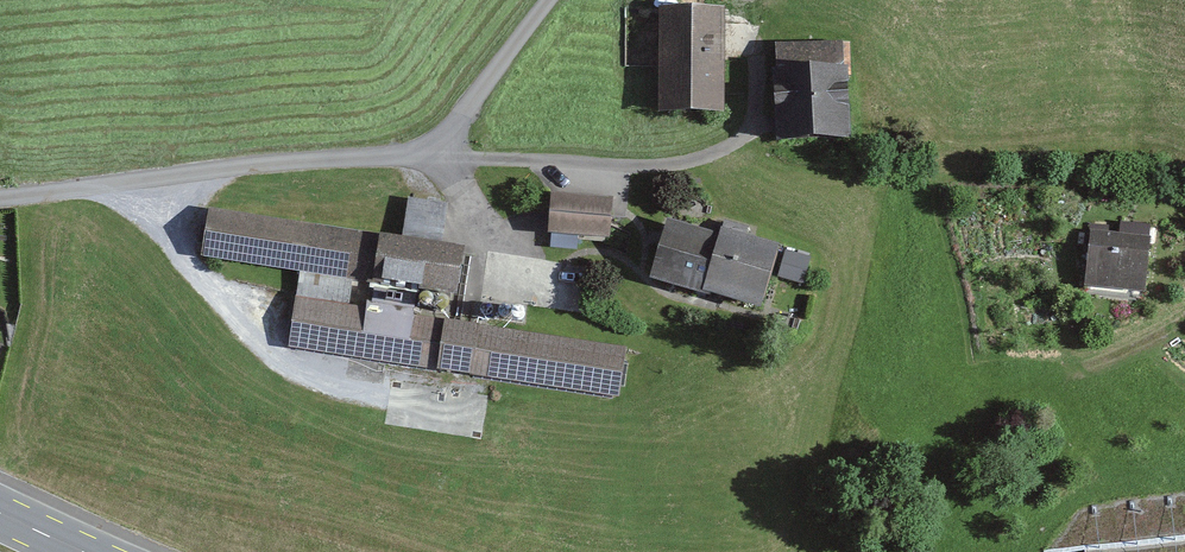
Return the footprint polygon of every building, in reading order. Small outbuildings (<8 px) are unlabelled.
[(728,11),(665,12),(666,114),(730,112),(728,11)] [(854,43),(781,47),(786,145),(860,141),(854,43)] [(412,194),(404,232),(441,240),(449,202),(412,194)] [(617,196),(556,194),(554,239),(615,241),(617,196)] [(474,246),(209,210),(203,254),(467,291),(474,246)] [(786,251),(672,221),(656,277),(771,308),(786,251)] [(1123,234),(1091,231),(1087,289),(1154,294),(1160,225),(1124,222),(1123,234)] [(789,253),(780,279),(806,288),(815,261),(789,253)] [(627,347),(294,300),(287,351),(620,398),(627,347)]
